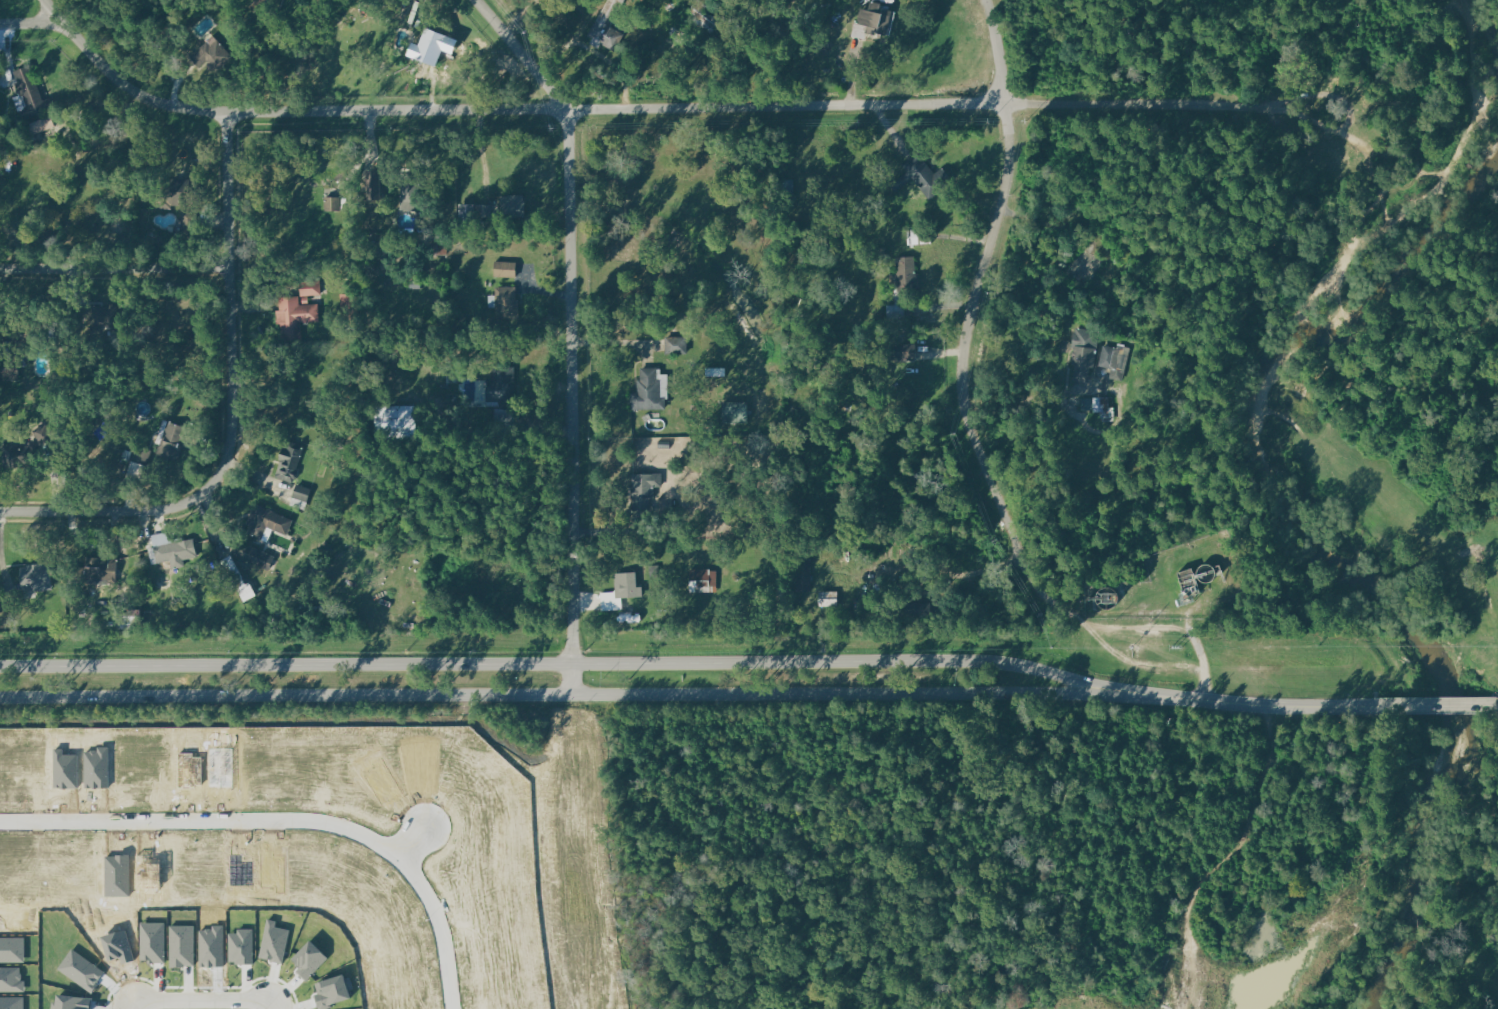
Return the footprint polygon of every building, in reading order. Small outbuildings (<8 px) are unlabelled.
[(857,24),(878,29),(877,33),(887,35),(892,12),(879,9),(880,4),(872,2),(871,9),(861,6),(857,24)] [(443,65),(449,45),(455,47),(459,37),(429,27),(419,57),(443,65)] [(50,96),(55,108),(26,119),(22,110),(30,106),(17,71),(31,66),(43,98),(50,96)] [(52,115),(56,126),(33,134),(29,123),(52,115)] [(918,152),(935,174),(942,168),(953,183),(929,201),(901,165),(918,152)] [(381,174),(382,188),(369,189),(369,175),(381,174)] [(421,180),(418,205),(401,203),(403,178),(421,180)] [(158,208),(171,208),(171,205),(198,205),(198,184),(190,184),(190,179),(171,179),(171,184),(159,184),(158,208)] [(340,196),(340,209),(326,210),(325,196),(340,196)] [(524,196),(501,196),(500,216),(523,216),(524,196)] [(199,210),(183,209),(183,240),(199,240),(199,210)] [(908,244),(933,243),(932,229),(908,230),(908,244)] [(897,257),(900,291),(922,290),(920,272),(915,272),(914,256),(897,257)] [(517,262),(516,278),(495,276),(496,260),(517,262)] [(301,295),(301,281),(321,281),(321,295),(301,295)] [(495,286),(495,323),(520,323),(520,300),(517,300),(517,286),(495,286)] [(340,294),(342,319),(360,318),(358,293),(340,294)] [(280,298),(298,296),(299,305),(318,303),(320,321),(301,322),(302,337),(283,339),(282,325),(276,326),(275,310),(281,310),(280,298)] [(904,303),(905,317),(888,318),(887,304),(904,303)] [(117,325),(117,306),(92,305),(91,324),(117,325)] [(1087,380),(1089,367),(1094,368),(1100,331),(1074,327),(1071,348),(1074,348),(1072,364),(1075,364),(1073,378),(1087,380)] [(665,336),(688,336),(688,353),(665,353),(665,336)] [(916,343),(916,361),(888,360),(889,343),(916,343)] [(1129,356),(1130,348),(1102,346),(1100,368),(1118,369),(1119,355),(1129,356)] [(513,368),(514,406),(501,407),(500,400),(490,401),(489,379),(494,379),(494,368),(513,368)] [(640,368),(656,368),(656,380),(661,380),(661,396),(666,396),(666,408),(630,408),(630,391),(637,391),(637,379),(640,379),(640,368)] [(1108,398),(1081,399),(1082,412),(1100,411),(1101,422),(1114,421),(1114,408),(1109,409),(1108,398)] [(724,402),(724,422),(749,422),(749,402),(724,402)] [(418,406),(417,432),(389,432),(389,406),(418,406)] [(201,431),(169,421),(159,452),(177,458),(183,440),(197,445),(201,431)] [(35,431),(47,425),(54,439),(42,446),(35,431)] [(304,443),(292,482),(275,477),(287,438),(304,443)] [(3,443),(3,469),(33,469),(33,457),(39,457),(39,442),(3,443)] [(137,445),(125,479),(142,485),(154,451),(137,445)] [(633,508),(633,474),(662,473),(662,486),(654,486),(654,507),(633,508)] [(297,486),(312,491),(307,503),(293,497),(297,486)] [(249,532),(252,526),(247,524),(253,509),(258,511),(260,506),(293,519),(287,534),(268,526),(263,538),(249,532)] [(196,535),(201,556),(182,560),(184,566),(173,568),(171,560),(157,564),(153,544),(196,535)] [(241,541),(275,556),(269,570),(235,555),(241,541)] [(223,559),(244,602),(258,595),(251,581),(246,583),(232,555),(223,559)] [(87,556),(85,574),(109,575),(108,583),(118,583),(120,559),(87,556)] [(811,558),(812,591),(796,591),(796,559),(811,558)] [(51,564),(54,587),(23,590),(21,567),(51,564)] [(650,566),(660,566),(660,578),(650,579),(650,566)] [(690,569),(690,592),(718,593),(719,569),(690,569)] [(614,572),(638,571),(639,587),(644,587),(644,597),(623,598),(615,598),(615,591),(614,572)] [(820,590),(820,606),(840,606),(840,590),(820,590)] [(615,591),(600,592),(602,615),(624,613),(623,598),(615,598),(615,591)] [(932,602),(933,616),(899,617),(898,603),(932,602)]
